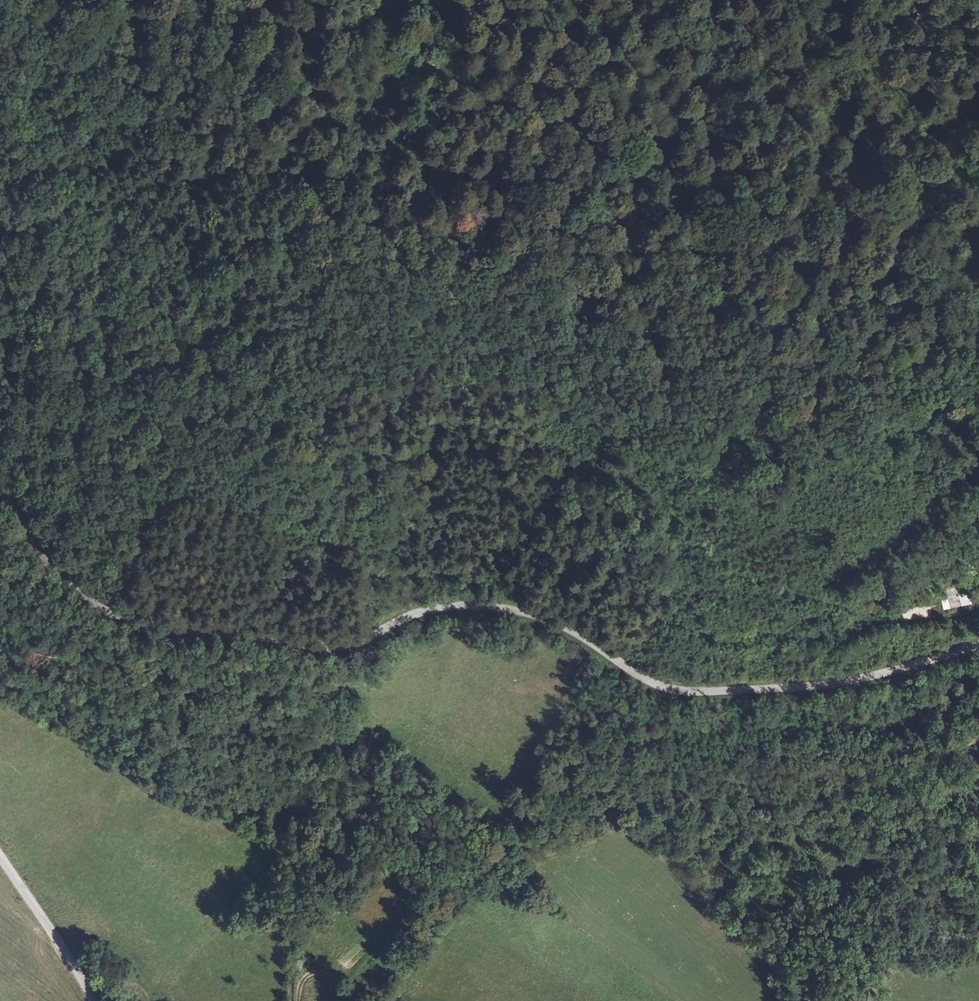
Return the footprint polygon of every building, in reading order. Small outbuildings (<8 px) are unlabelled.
[(955,585),(938,588),(942,610),(971,606),(969,595),(957,597),(955,585)]
